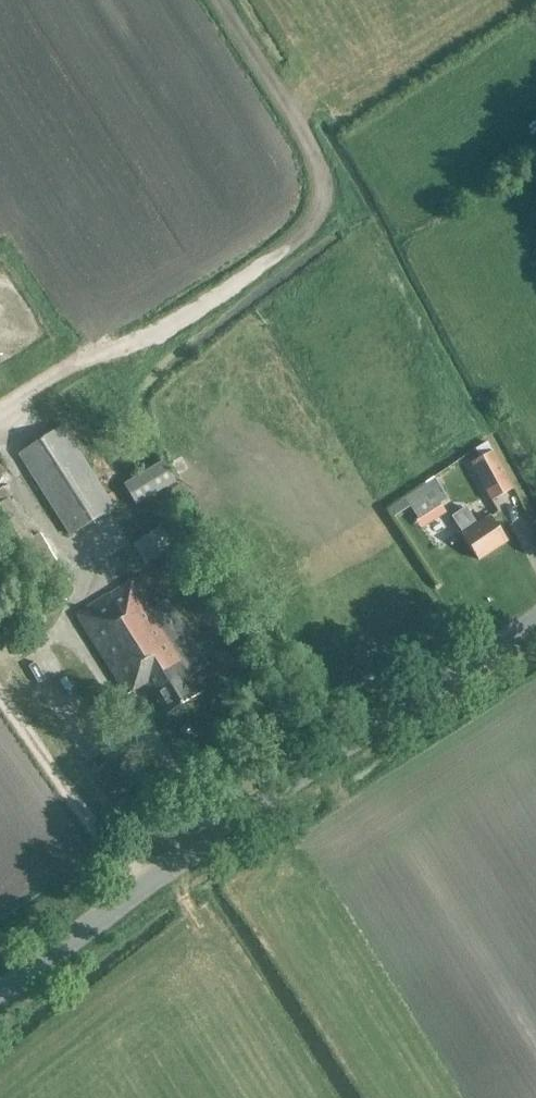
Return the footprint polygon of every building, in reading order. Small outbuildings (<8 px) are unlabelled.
[(18,455),(71,537),(114,510),(61,427),(18,455)] [(471,464),(491,501),(512,490),(492,453),(471,464)] [(135,506),(168,487),(174,483),(162,462),(123,485),(135,506)] [(434,481),(405,500),(408,506),(407,506),(418,522),(415,524),(420,530),(445,513),(439,504),(446,499),(434,481)] [(0,490),(0,551),(3,555),(11,549),(43,602),(70,586),(38,534),(31,539),(7,500),(9,499),(2,489),(0,490)] [(462,537),(479,562),(507,543),(490,518),(477,527),(465,510),(451,519),(463,537),(462,537)] [(132,545),(145,564),(172,547),(159,527),(132,545)] [(147,684),(166,715),(203,692),(133,581),(74,617),(126,696),(147,684)]
